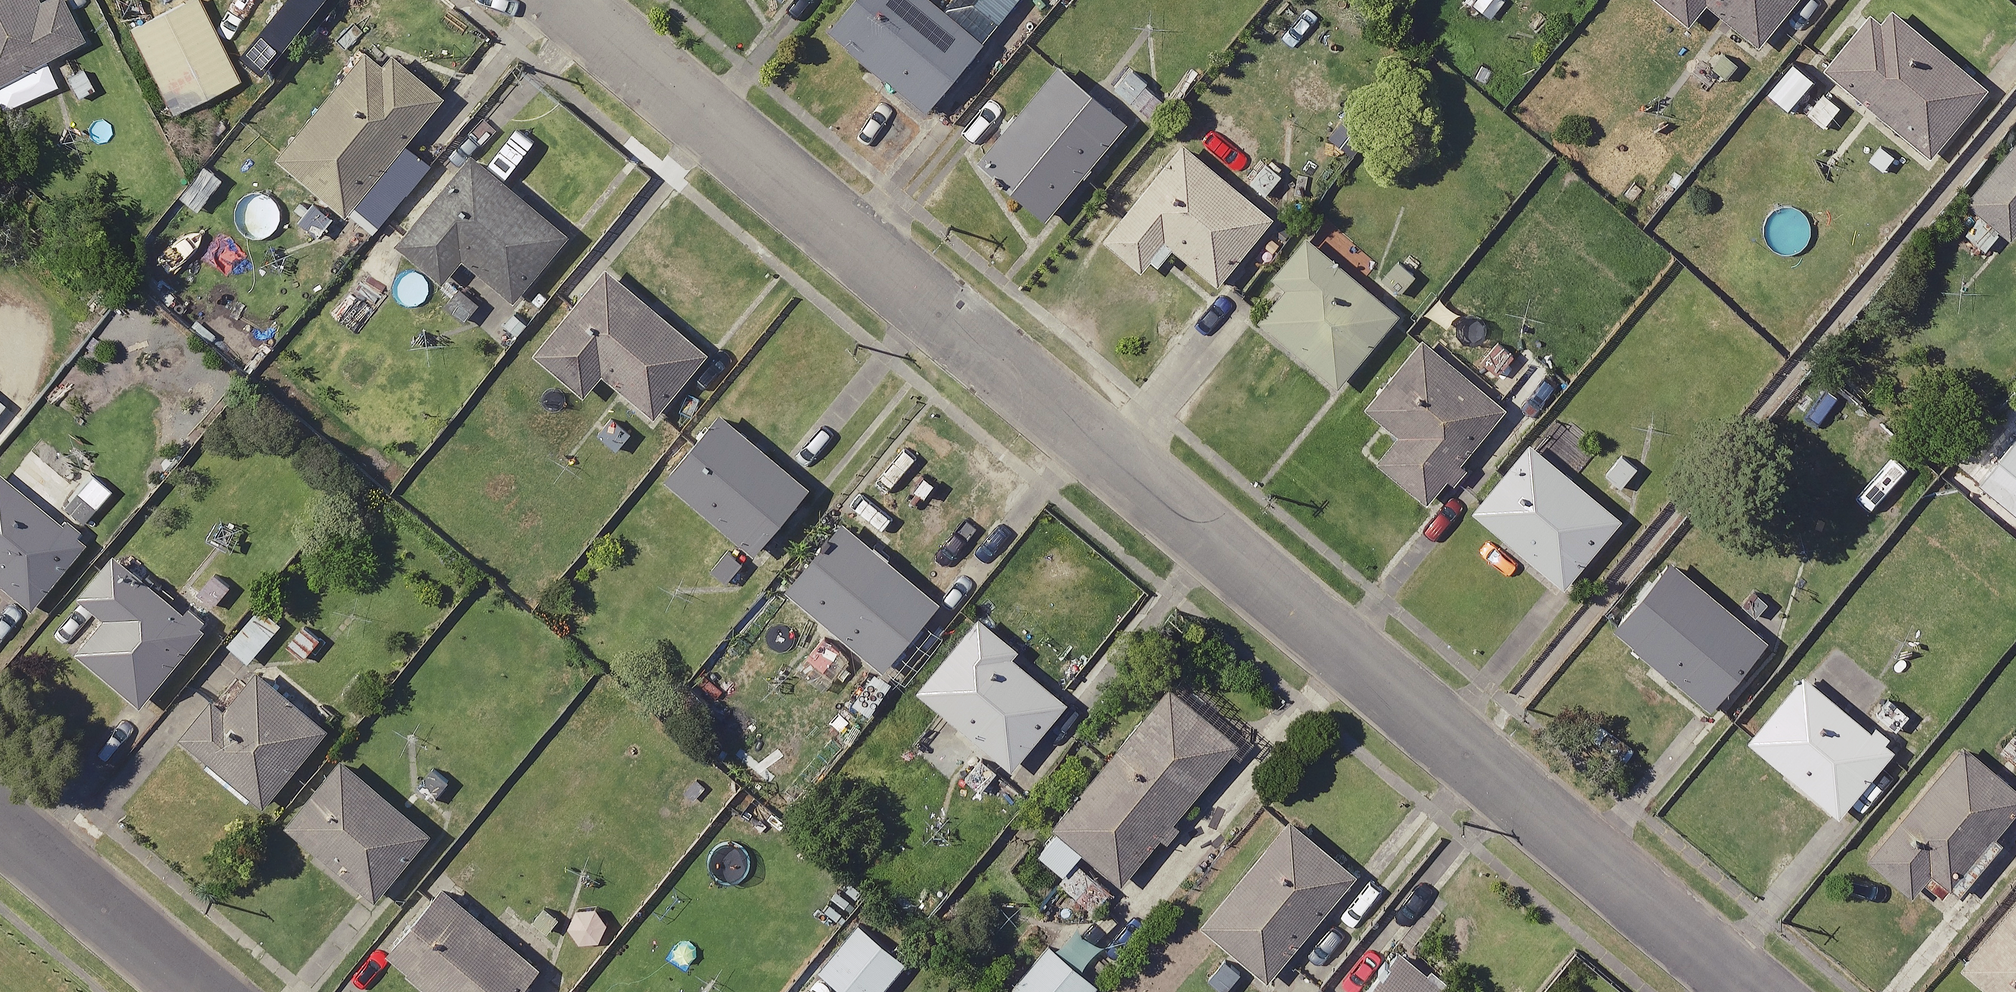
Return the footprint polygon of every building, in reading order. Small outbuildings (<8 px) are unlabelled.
[(82,37),(62,0),(0,0),(0,80),(82,37)] [(127,26),(168,112),(236,80),(198,0),(183,0),(127,26)] [(241,53),(264,72),(325,0),(285,0),(241,53)] [(936,0),(854,0),(830,29),(928,111),(986,42),(946,8),(936,0)] [(946,8),(986,42),(1021,0),(952,0),(946,8)] [(1688,26),(1706,5),(1759,48),(1800,0),(1656,0),(1688,26)] [(1883,23),(1870,13),(1823,68),(1930,157),(1987,89),(1893,11),(1883,23)] [(346,214),(445,96),(393,53),(384,63),(367,49),(277,156),(346,214)] [(1814,80),(1793,63),(1768,93),(1789,110),(1814,80)] [(1129,122),(1059,65),(979,163),(1048,219),(1129,122)] [(82,68),(66,76),(76,97),(92,89),(82,68)] [(1131,69),(1115,89),(1151,118),(1167,98),(1131,69)] [(1841,107),(1824,93),(1807,114),(1825,128),(1841,107)] [(1965,203),(2012,241),(2015,237),(2015,141),(1965,203)] [(1103,241),(1142,273),(1167,242),(1219,285),(1275,218),(1184,144),(1103,241)] [(572,234),(473,154),(398,245),(445,283),(464,261),(516,303),(572,234)] [(335,217),(315,200),(298,220),(318,237),(335,217)] [(1400,313),(1306,237),(1273,278),(1286,288),(1259,321),(1340,386),(1400,313)] [(1416,275),(1399,260),(1382,280),(1400,295),(1416,275)] [(711,354),(608,267),(535,354),(585,396),(603,375),(656,419),(711,354)] [(481,304),(461,288),(446,305),(466,322),(481,304)] [(1509,408),(1424,338),(1367,407),(1401,435),(1379,462),(1429,503),(1449,479),(1457,485),(1470,469),(1463,463),(1509,408)] [(813,487),(724,412),(666,480),(756,555),(813,487)] [(633,431),(614,417),(599,435),(619,450),(633,431)] [(1624,518),(1532,441),(1474,511),(1566,588),(1624,518)] [(1980,483),(2015,513),(2015,441),(1980,483)] [(1637,469),(1624,458),(1609,476),(1622,487),(1637,469)] [(0,472),(0,586),(26,607),(82,539),(0,472)] [(110,488),(91,473),(63,507),(83,522),(110,488)] [(944,601),(845,520),(787,590),(885,671),(944,601)] [(743,562),(728,550),(713,569),(728,580),(743,562)] [(185,608),(116,552),(79,597),(104,617),(76,651),(143,705),(211,621),(189,604),(185,608)] [(1673,559),(1614,628),(1711,710),(1769,641),(1673,559)] [(232,585),(217,572),(199,594),(214,606),(232,585)] [(262,606),(229,644),(249,662),(282,624),(262,606)] [(1021,649),(980,615),(917,690),(1013,769),(1069,702),(1015,657),(1021,649)] [(306,625),(289,645),(304,658),(321,638),(306,625)] [(853,659),(825,636),(798,668),(826,692),(853,659)] [(330,728),(259,670),(227,709),(213,698),(181,738),(266,806),(330,728)] [(893,682),(876,671),(854,704),(871,715),(893,682)] [(1874,731),(1805,671),(1745,740),(1840,821),(1899,753),(1888,743),(1892,738),(1878,726),(1874,731)] [(1242,744),(1173,686),(1055,826),(1060,830),(1085,852),(1125,884),(1242,744)] [(1892,700),(1877,717),(1895,732),(1910,715),(1892,700)] [(1962,746),(1868,858),(1914,897),(1934,873),(1951,888),(2015,811),(2015,791),(1962,746)] [(434,833),(343,757),(287,824),(378,900),(434,833)] [(434,766),(417,787),(434,800),(451,779),(434,766)] [(1358,873),(1291,818),(1202,924),(1269,980),(1358,873)] [(1085,852),(1060,830),(1041,853),(1066,875),(1085,852)] [(445,886),(388,953),(435,991),(524,991),(544,968),(445,886)] [(1961,968),(1990,991),(2015,991),(2015,902),(1961,968)] [(547,907),(534,922),(548,934),(561,918),(547,907)] [(860,922),(821,969),(848,991),(883,991),(908,962),(860,922)] [(1052,944),(1011,991),(1095,991),(1101,985),(1052,944)] [(1402,950),(1368,991),(1453,991),(1402,950)] [(1243,973),(1227,959),(1211,978),(1227,991),(1243,973)]
